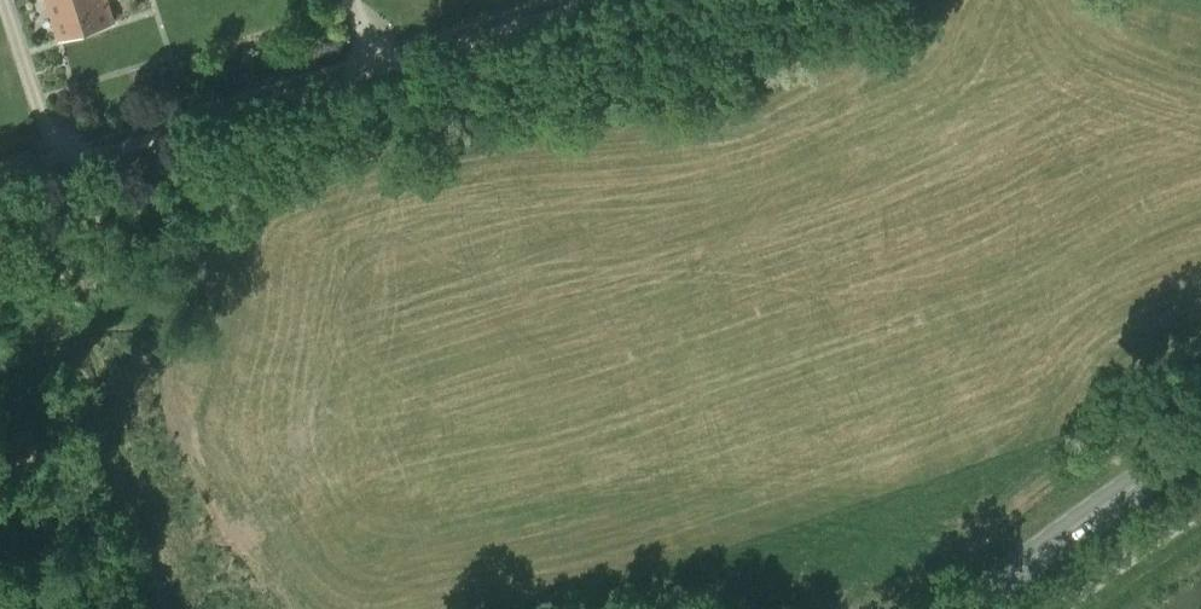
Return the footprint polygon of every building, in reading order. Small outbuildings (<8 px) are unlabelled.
[(62,38),(114,22),(107,0),(50,0),(62,38)]
